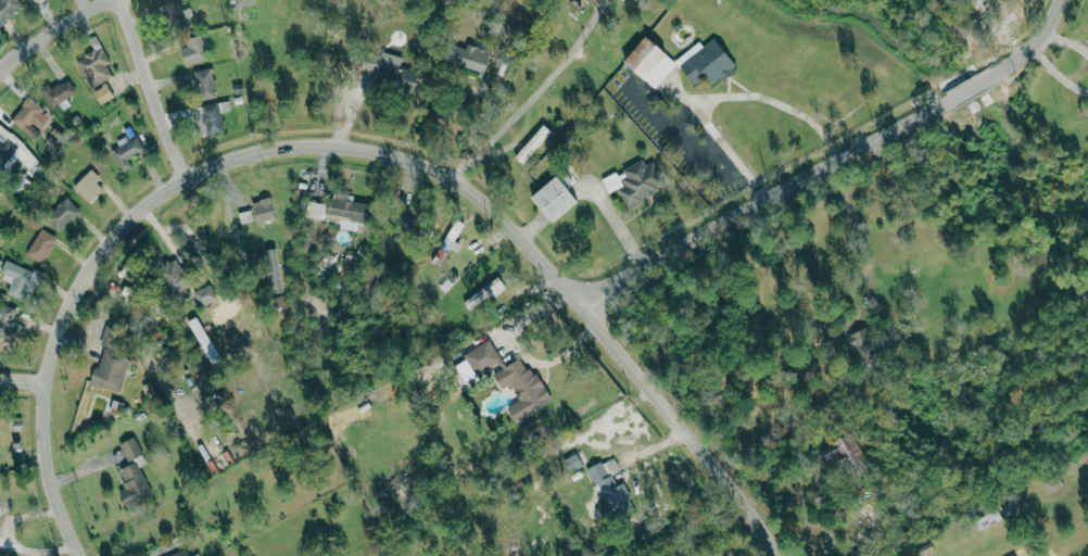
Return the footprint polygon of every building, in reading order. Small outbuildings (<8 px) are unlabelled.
[(17,0),(0,0),(0,21),(22,9),(17,0)] [(163,4),(169,30),(193,25),(189,7),(182,9),(180,0),(163,4)] [(207,59),(200,35),(185,39),(187,46),(179,48),(185,66),(207,59)] [(676,62),(646,35),(624,60),(655,88),(676,65),(696,84),(703,76),(712,84),(719,77),(723,81),(739,63),(712,39),(704,47),(696,40),(676,62)] [(466,49),(455,45),(449,62),(484,73),(491,52),(467,44),(466,49)] [(90,88),(115,76),(100,47),(76,59),(90,88)] [(402,56),(364,50),(359,78),(419,87),(421,71),(400,68),(402,56)] [(197,100),(216,98),(212,68),(193,70),(197,100)] [(76,95),(70,80),(43,91),(49,106),(76,95)] [(100,104),(114,97),(107,83),(93,91),(100,104)] [(31,138),(51,117),(30,98),(10,119),(31,138)] [(192,106),(195,136),(224,132),(221,112),(230,110),(229,102),(192,106)] [(3,167),(22,141),(0,125),(0,165),(3,167)] [(111,151),(122,172),(133,166),(129,158),(144,150),(135,133),(117,143),(119,147),(111,151)] [(601,178),(608,194),(618,189),(626,207),(663,191),(648,159),(616,174),(615,172),(601,178)] [(103,190),(96,182),(100,178),(91,169),(73,186),(89,204),(103,190)] [(531,197),(553,222),(578,201),(556,175),(531,197)] [(307,201),(305,218),(340,222),(339,229),(369,233),(373,204),(353,201),(353,197),(330,194),(329,204),(307,201)] [(80,210),(66,197),(45,220),(59,233),(80,210)] [(256,224),(275,220),(271,198),(252,201),(256,224)] [(241,224),(253,221),(251,210),(238,213),(241,224)] [(58,238),(40,228),(26,255),(43,264),(58,238)] [(270,294),(281,293),(277,248),(266,249),(270,294)] [(157,266),(169,294),(189,286),(178,258),(157,266)] [(34,294),(42,274),(6,261),(0,276),(0,280),(10,283),(6,294),(22,300),(25,290),(34,294)] [(463,302),(469,311),(504,286),(498,277),(463,302)] [(192,292),(200,307),(217,298),(209,283),(192,292)] [(274,298),(277,311),(286,309),(283,296),(274,298)] [(119,392),(129,357),(117,353),(122,335),(104,331),(100,346),(102,346),(92,384),(119,392)] [(821,448),(829,464),(842,458),(852,478),(872,469),(854,432),(821,448)] [(142,455),(134,437),(119,444),(127,462),(142,455)] [(126,489),(118,492),(124,506),(151,496),(137,461),(118,469),(126,489)] [(621,483),(616,486),(605,462),(590,470),(614,519),(634,509),(621,483)]
